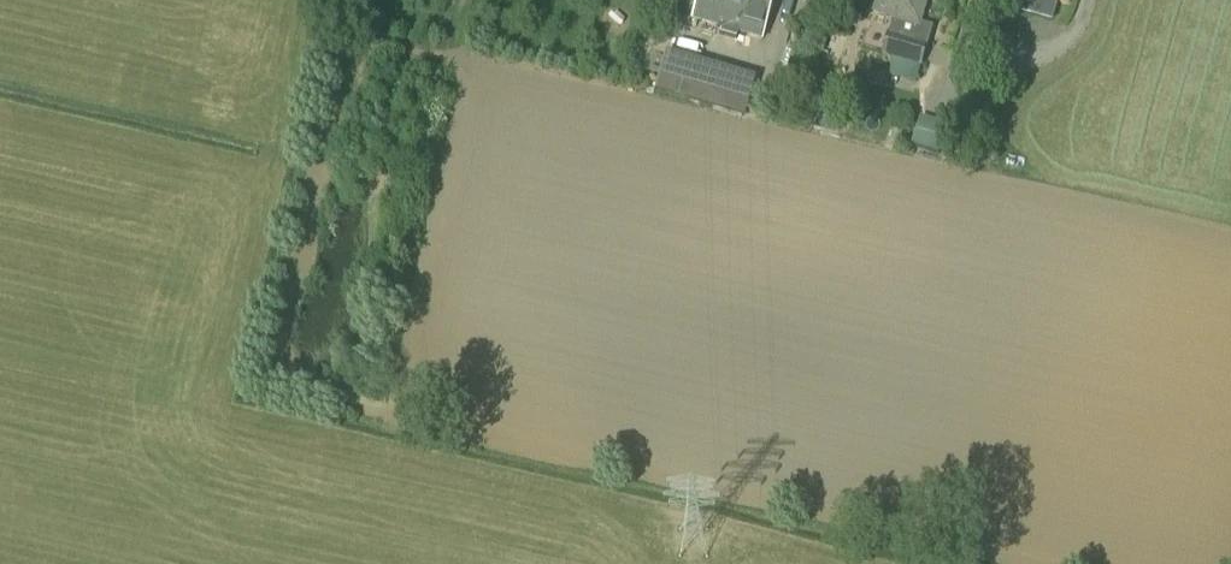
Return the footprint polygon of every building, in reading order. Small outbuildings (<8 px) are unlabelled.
[(774,0),(697,0),(690,22),(762,42),(774,0)] [(933,28),(917,23),(923,0),(877,0),(873,15),(892,20),(882,55),(920,67),(933,28)] [(1070,0),(1011,0),(1009,8),(1052,20),(1057,3),(1068,6),(1070,0)] [(647,30),(664,36),(669,19),(653,13),(647,30)] [(939,155),(948,127),(920,117),(911,146),(939,155)]
